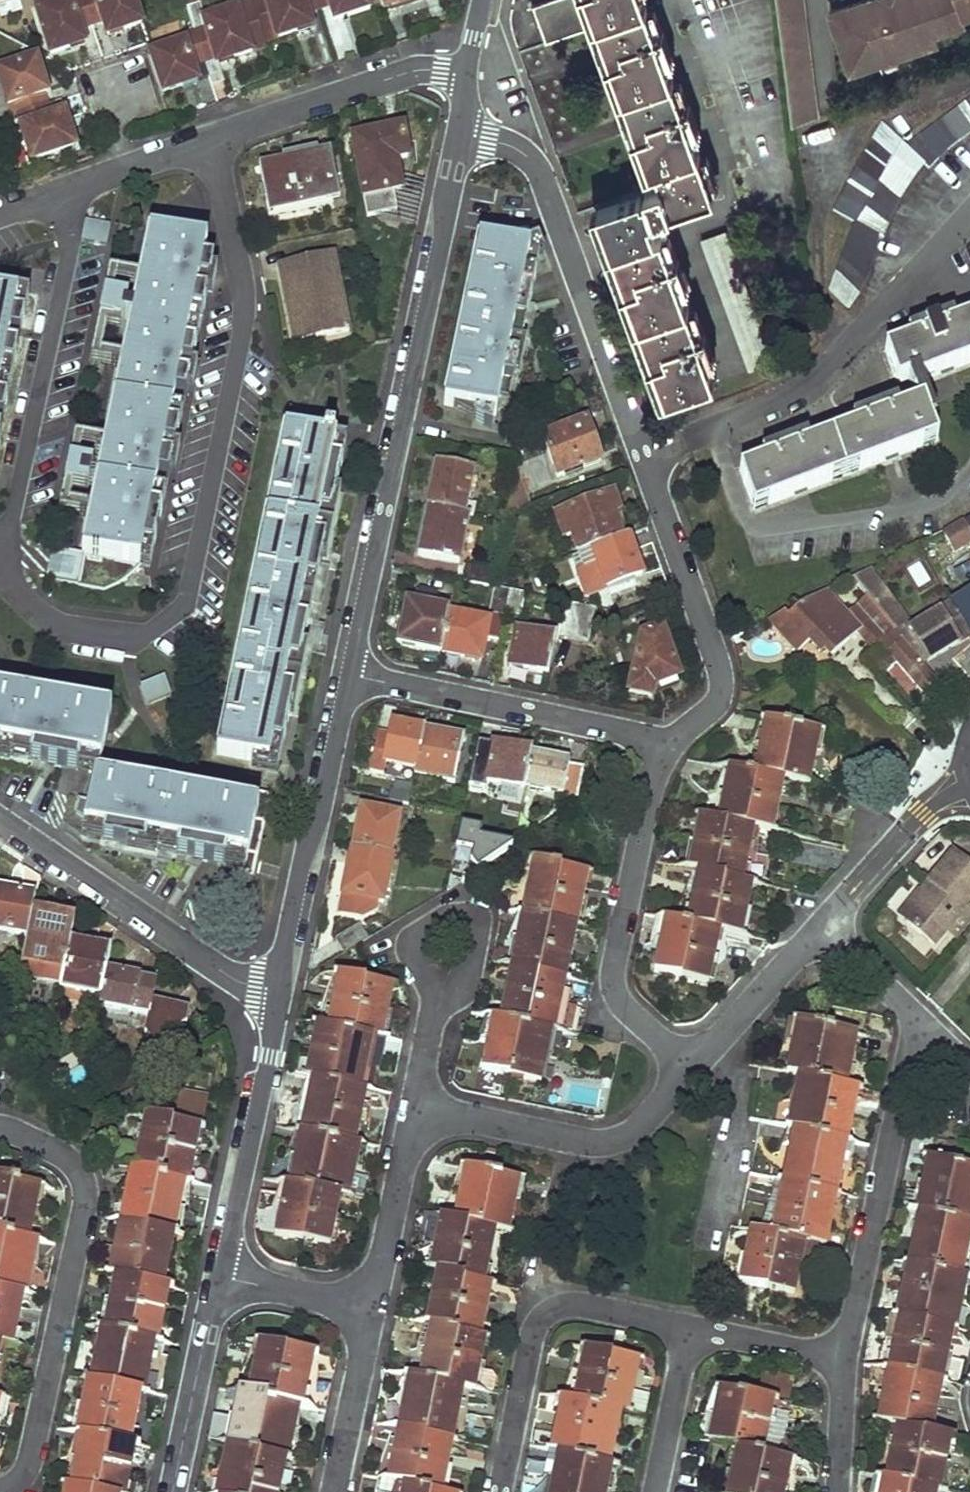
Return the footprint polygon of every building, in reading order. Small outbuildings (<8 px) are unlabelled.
[(54,56),(88,44),(83,31),(105,23),(110,36),(142,26),(133,0),(77,0),(40,13),(54,56)] [(254,6),(206,22),(200,6),(188,10),(195,32),(183,36),(185,44),(152,54),(165,92),(197,81),(194,69),(218,60),(219,65),(268,49),(265,42),(313,27),(310,18),(333,10),(336,20),(371,8),(368,0),(252,0),(254,6)] [(385,11),(420,0),(382,0),(385,11)] [(651,170),(660,165),(665,181),(597,204),(665,392),(716,375),(664,225),(658,227),(654,214),(718,191),(648,0),(541,0),(535,2),(547,39),(598,21),(651,170)] [(793,123),(818,111),(804,0),(776,0),(793,123)] [(846,3),(832,8),(849,57),(854,55),(878,47),(881,57),(912,46),(941,36),(940,34),(937,26),(959,18),(967,15),(964,8),(969,6),(969,0),(845,0),(846,3)] [(959,18),(937,26),(940,34),(962,26),(959,18)] [(912,46),(881,57),(883,63),(914,53),(912,46)] [(878,47),(854,55),(857,65),(881,57),(878,47)] [(16,129),(24,127),(35,159),(79,145),(65,99),(40,107),(36,96),(47,92),(37,59),(0,71),(0,77),(16,129)] [(833,213),(856,226),(828,290),(849,310),(852,306),(866,278),(870,266),(874,257),(880,240),(887,243),(891,224),(900,204),(903,196),(906,190),(922,167),(928,171),(934,163),(940,156),(964,138),(969,134),(969,98),(896,140),(882,125),(833,213)] [(352,140),(368,219),(396,213),(391,193),(403,191),(396,161),(409,159),(402,130),(352,140)] [(262,167),(271,215),(335,202),(325,153),(262,167)] [(84,218),(78,240),(102,246),(108,225),(84,218)] [(704,237),(751,369),(775,360),(727,229),(704,237)] [(92,519),(85,552),(140,564),(145,542),(165,442),(173,396),(200,275),(206,247),(151,234),(141,281),(123,369),(108,444),(92,519)] [(479,245),(446,406),(496,416),(530,254),(479,245)] [(333,255),(280,266),(292,321),(308,318),(315,323),(319,338),(350,332),(333,255)] [(123,369),(141,281),(111,275),(93,362),(123,369)] [(10,333),(16,302),(0,298),(0,381),(10,333)] [(308,318),(292,321),(297,343),(319,338),(315,323),(308,318)] [(916,333),(908,336),(909,342),(886,351),(897,384),(912,379),(969,358),(969,321),(956,326),(953,320),(943,324),(941,319),(917,320),(916,333)] [(897,384),(906,408),(920,403),(912,379),(897,384)] [(752,458),(753,465),(738,469),(752,509),(935,441),(920,403),(906,408),(887,414),(884,403),(859,409),(854,418),(843,422),(846,430),(799,447),(791,432),(762,449),(763,454),(752,458)] [(553,477),(602,460),(585,413),(536,431),(553,477)] [(288,431),(219,752),(266,762),(271,738),(293,638),(312,554),(331,464),(336,441),(288,431)] [(92,519),(108,444),(77,438),(62,513),(92,519)] [(438,465),(430,508),(470,516),(474,517),(477,506),(466,505),(473,471),(438,465)] [(528,492),(551,484),(545,465),(522,473),(528,492)] [(514,478),(505,518),(528,509),(518,477),(514,478)] [(554,516),(561,536),(568,534),(577,555),(617,540),(607,515),(617,512),(611,495),(554,516)] [(430,508),(420,557),(459,564),(470,516),(430,508)] [(915,543),(919,551),(946,537),(955,553),(969,545),(969,533),(962,519),(915,543)] [(626,537),(617,540),(577,555),(582,570),(577,571),(586,596),(640,577),(626,537)] [(464,565),(461,581),(491,587),(495,571),(464,565)] [(845,579),(853,588),(859,583),(852,575),(845,579)] [(874,602),(895,628),(909,619),(883,585),(869,596),(874,602)] [(498,640),(507,591),(491,587),(484,624),(449,617),(441,654),(478,661),(484,637),(498,640)] [(802,601),(787,616),(783,611),(769,618),(798,650),(810,638),(820,649),(825,645),(832,653),(843,643),(860,626),(825,589),(802,601)] [(969,636),(969,592),(950,604),(969,636)] [(562,602),(555,635),(584,641),(591,608),(562,602)] [(871,626),(860,636),(873,651),(896,633),(897,631),(895,628),(874,602),(867,607),(872,612),(864,618),(871,626)] [(408,603),(399,645),(441,654),(449,617),(450,611),(408,603)] [(950,604),(906,629),(911,639),(917,635),(931,659),(969,636),(950,604)] [(637,636),(625,692),(649,696),(652,686),(677,677),(660,628),(637,636)] [(515,632),(508,667),(546,675),(554,640),(515,632)] [(873,651),(864,659),(881,677),(892,667),(899,662),(924,692),(935,683),(896,633),(873,651)] [(969,680),(969,646),(953,659),(969,680)] [(899,662),(892,667),(918,697),(924,692),(899,662)] [(959,707),(969,693),(969,692),(951,670),(938,681),(959,707)] [(137,683),(145,706),(170,696),(162,674),(137,683)] [(99,767),(110,718),(0,694),(0,746),(99,767)] [(766,734),(757,771),(759,772),(786,777),(796,723),(764,717),(757,732),(766,734)] [(796,723),(786,777),(812,782),(819,744),(828,746),(828,729),(796,723)] [(377,734),(369,773),(383,775),(387,761),(417,767),(424,732),(393,726),(391,737),(377,734)] [(424,732),(417,767),(415,775),(453,783),(462,740),(424,732)] [(493,746),(486,782),(524,789),(524,786),(531,754),(493,746)] [(531,754),(524,786),(576,797),(583,763),(531,754)] [(728,781),(721,819),(729,821),(747,825),(759,772),(757,771),(725,764),(721,780),(728,781)] [(759,772),(747,825),(757,826),(776,830),(786,777),(759,772)] [(97,778),(85,827),(246,863),(256,814),(97,778)] [(393,792),(391,801),(402,803),(410,805),(411,795),(393,792)] [(363,812),(356,851),(392,858),(402,803),(391,801),(377,798),(374,814),(363,812)] [(269,802),(259,800),(256,814),(246,863),(243,878),(253,880),(269,802)] [(702,815),(692,868),(701,870),(718,874),(729,821),(721,819),(702,815)] [(753,839),(757,826),(747,825),(729,821),(718,874),(728,876),(756,882),(766,883),(771,856),(761,854),(761,840),(753,839)] [(458,841),(450,882),(468,868),(475,871),(476,861),(469,859),(471,845),(458,841)] [(895,914),(935,947),(947,933),(957,941),(969,925),(969,907),(969,906),(969,905),(969,864),(951,848),(895,914)] [(356,851),(347,895),(383,902),(392,858),(356,851)] [(531,878),(523,915),(550,921),(561,868),(528,862),(522,876),(531,878)] [(27,937),(31,914),(39,877),(23,866),(17,894),(0,890),(0,931),(27,937)] [(561,868),(550,921),(577,927),(587,874),(561,868)] [(684,899),(695,902),(691,922),(695,923),(718,928),(728,876),(718,874),(701,870),(699,883),(689,881),(684,899)] [(728,876),(718,928),(723,929),(746,933),(756,882),(728,876)] [(520,930),(511,967),(539,973),(550,921),(523,915),(517,913),(514,929),(520,930)] [(73,924),(31,914),(27,937),(20,974),(60,982),(69,941),(73,924)] [(665,932),(658,971),(684,976),(695,923),(691,922),(662,917),(658,930),(665,932)] [(550,921),(539,973),(566,978),(577,927),(550,921)] [(337,937),(346,951),(369,937),(361,922),(337,937)] [(695,923),(684,976),(713,982),(723,929),(718,928),(695,923)] [(60,982),(59,985),(100,994),(106,968),(110,949),(69,941),(60,982)] [(511,967),(501,1021),(520,1025),(528,1026),(539,973),(511,967)] [(155,978),(106,968),(100,994),(98,1007),(146,1016),(143,1033),(150,1044),(182,1025),(186,1009),(149,1001),(155,978)] [(560,1006),(566,978),(539,973),(528,1026),(553,1031),(570,1034),(576,1008),(560,1006)] [(333,1008),(330,1028),(344,1031),(356,1034),(367,983),(340,978),(338,991),(330,989),(324,1006),(333,1008)] [(367,983),(356,1034),(377,1039),(383,1041),(394,988),(367,983)] [(489,1034),(482,1072),(509,1077),(520,1025),(501,1021),(486,1018),(482,1032),(489,1034)] [(797,1035),(790,1074),(800,1076),(817,1079),(828,1026),(794,1020),(791,1034),(797,1035)] [(318,1025),(307,1079),(334,1084),(344,1031),(330,1028),(318,1025)] [(520,1025),(509,1077),(536,1083),(543,1045),(553,1047),(553,1031),(528,1026),(520,1025)] [(828,1026),(817,1079),(834,1082),(845,1084),(853,1045),(862,1047),(862,1032),(828,1026)] [(344,1031),(334,1084),(339,1086),(361,1090),(369,1053),(376,1054),(377,1039),(356,1034),(344,1031)] [(803,1091),(796,1130),(823,1135),(834,1082),(817,1079),(800,1076),(796,1090),(803,1091)] [(308,1095),(301,1132),(328,1138),(339,1086),(334,1084),(307,1079),(301,1092),(308,1095)] [(834,1082),(823,1135),(851,1141),(862,1087),(845,1084),(834,1082)] [(339,1086),(328,1138),(355,1145),(360,1123),(369,1125),(372,1107),(363,1105),(366,1092),(361,1090),(339,1086)] [(199,1124),(207,1094),(179,1087),(171,1117),(199,1124)] [(134,1129),(129,1149),(139,1150),(134,1171),(158,1176),(161,1177),(172,1125),(145,1120),(143,1131),(134,1129)] [(172,1125),(161,1177),(187,1182),(199,1130),(172,1125)] [(792,1146),(785,1182),(813,1188),(823,1135),(796,1130),(791,1129),(786,1144),(792,1146)] [(297,1148),(289,1186),(312,1190),(317,1191),(328,1138),(301,1132),(296,1131),(291,1146),(297,1148)] [(823,1135),(813,1188),(840,1193),(848,1156),(856,1158),(857,1142),(851,1141),(823,1135)] [(355,1145),(328,1138),(317,1191),(340,1196),(363,1200),(367,1179),(349,1176),(353,1159),(359,1160),(361,1146),(355,1145)] [(947,1215),(958,1162),(930,1157),(923,1193),(910,1191),(907,1203),(921,1206),(920,1209),(947,1215)] [(947,1215),(969,1220),(969,1165),(958,1162),(947,1215)] [(460,1184),(454,1222),(467,1225),(482,1228),(492,1175),(461,1168),(454,1183),(460,1184)] [(131,1171),(123,1203),(119,1224),(146,1230),(158,1176),(134,1171),(131,1171)] [(492,1175),(482,1228),(496,1231),(509,1234),(517,1195),(524,1197),(525,1182),(492,1175)] [(158,1176),(146,1230),(173,1235),(181,1197),(190,1198),(190,1182),(187,1182),(161,1177),(158,1176)] [(1,1234),(11,1181),(0,1178),(0,1234),(1,1234)] [(802,1242),(813,1188),(785,1182),(777,1180),(775,1193),(761,1233),(780,1237),(802,1242)] [(11,1181),(1,1234),(6,1235),(28,1240),(36,1201),(44,1202),(43,1187),(11,1181)] [(283,1200),(276,1237),(302,1243),(312,1190),(289,1186),(280,1184),(276,1197),(283,1200)] [(813,1188),(802,1242),(814,1244),(829,1247),(837,1209),(845,1211),(846,1194),(840,1193),(813,1188)] [(312,1190),(302,1243),(329,1249),(340,1196),(317,1191),(312,1190)] [(919,1225),(910,1263),(936,1269),(947,1215),(920,1209),(916,1208),(911,1223),(919,1225)] [(936,1269),(965,1274),(969,1249),(969,1220),(947,1215),(936,1269)] [(429,1231),(423,1249),(432,1251),(428,1272),(436,1274),(456,1278),(467,1225),(454,1222),(440,1219),(438,1233),(429,1231)] [(119,1224),(108,1276),(115,1277),(135,1281),(146,1230),(119,1224)] [(467,1225),(456,1278),(464,1279),(485,1284),(489,1263),(498,1264),(500,1245),(493,1244),(496,1231),(482,1228),(467,1225)] [(146,1230),(135,1281),(141,1283),(161,1288),(166,1267),(176,1269),(176,1249),(170,1248),(173,1235),(146,1230)] [(753,1232),(742,1283),(769,1289),(780,1237),(761,1233),(753,1232)] [(0,1264),(0,1287),(21,1291),(29,1254),(36,1256),(37,1242),(28,1240),(6,1235),(0,1264)] [(780,1237),(769,1289),(798,1295),(805,1257),(814,1259),(814,1244),(802,1242),(780,1237)] [(910,1263),(898,1315),(900,1315),(926,1320),(936,1269),(910,1263)] [(926,1320),(929,1321),(954,1326),(962,1288),(969,1290),(969,1281),(969,1275),(965,1274),(936,1269),(926,1320)] [(436,1274),(425,1327),(454,1332),(464,1279),(456,1278),(436,1274)] [(115,1277),(103,1329),(127,1334),(130,1335),(141,1283),(135,1281),(115,1277)] [(464,1279),(454,1332),(458,1333),(481,1338),(491,1285),(485,1284),(464,1279)] [(141,1283),(130,1335),(156,1340),(167,1289),(161,1288),(141,1283)] [(11,1346),(23,1292),(21,1291),(0,1287),(0,1343),(11,1346)] [(892,1326),(885,1345),(893,1346),(890,1368),(919,1373),(929,1321),(926,1320),(900,1315),(898,1327),(892,1326)] [(929,1321),(919,1373),(946,1379),(957,1326),(954,1326),(929,1321)] [(426,1341),(419,1379),(434,1383),(448,1386),(458,1333),(454,1332),(425,1327),(423,1326),(418,1339),(426,1341)] [(96,1346),(88,1383),(113,1388),(116,1388),(127,1334),(103,1329),(94,1328),(90,1344),(96,1346)] [(478,1373),(485,1339),(481,1338),(458,1333),(448,1386),(462,1389),(492,1395),(495,1381),(492,1376),(478,1373)] [(127,1334),(116,1388),(140,1393),(143,1394),(151,1355),(159,1357),(160,1341),(156,1340),(130,1335),(127,1334)] [(249,1356),(244,1375),(252,1376),(248,1397),(267,1401),(276,1403),(286,1351),(259,1345),(257,1357),(249,1356)] [(575,1358),(569,1377),(578,1380),(575,1399),(588,1402),(603,1405),(612,1353),(586,1348),(583,1360),(575,1358)] [(286,1351),(276,1403),(302,1408),(307,1387),(317,1390),(321,1371),(312,1369),(314,1357),(286,1351)] [(612,1353),(603,1405),(620,1409),(628,1411),(639,1358),(612,1353)] [(887,1383),(878,1420),(896,1424),(908,1427),(919,1373),(890,1368),(884,1367),(881,1381),(887,1383)] [(786,1401),(790,1377),(763,1372),(758,1395),(774,1399),(786,1401)] [(919,1373),(908,1427),(925,1430),(935,1432),(946,1379),(919,1373)] [(404,1393),(397,1432),(423,1437),(434,1383),(419,1379),(404,1376),(397,1392),(404,1393)] [(85,1382),(75,1435),(102,1440),(113,1388),(88,1383),(85,1382)] [(434,1383),(423,1437),(450,1442),(454,1421),(465,1423),(466,1403),(459,1402),(462,1389),(448,1386),(434,1383)] [(717,1402),(710,1440),(713,1441),(732,1445),(737,1446),(747,1393),(716,1387),(710,1400),(717,1402)] [(113,1388),(102,1440),(107,1441),(129,1445),(133,1424),(144,1425),(145,1407),(137,1405),(140,1393),(116,1388),(113,1388)] [(780,1412),(772,1410),(774,1399),(758,1395),(747,1393),(737,1446),(765,1452),(775,1454),(780,1433),(780,1412)] [(238,1395),(228,1447),(257,1453),(267,1401),(248,1397),(238,1395)] [(561,1396),(553,1450),(578,1456),(588,1402),(575,1399),(561,1396)] [(267,1401),(257,1453),(260,1454),(284,1459),(292,1421),(299,1423),(302,1408),(276,1403),(267,1401)] [(588,1402),(578,1456),(585,1457),(606,1461),(612,1422),(622,1425),(620,1409),(603,1405),(588,1402)] [(887,1435),(880,1453),(889,1456),(886,1476),(909,1481),(914,1482),(925,1430),(908,1427),(896,1424),(894,1436),(887,1435)] [(925,1430),(914,1482),(936,1486),(940,1487),(951,1436),(935,1432),(925,1430)] [(381,1461),(391,1463),(386,1485),(396,1487),(413,1490),(423,1437),(397,1432),(395,1446),(387,1443),(381,1461)] [(69,1488),(92,1491),(97,1491),(107,1441),(102,1440),(75,1435),(72,1434),(69,1448),(77,1451),(69,1488)] [(413,1490),(421,1491),(440,1491),(450,1442),(423,1437),(413,1490)] [(97,1491),(126,1491),(136,1446),(129,1445),(107,1441),(97,1491)] [(729,1491),(758,1491),(765,1452),(737,1446),(732,1445),(727,1461),(734,1462),(729,1491)] [(222,1491),(252,1491),(260,1454),(257,1453),(228,1447),(224,1447),(221,1460),(228,1462),(222,1491)] [(549,1491),(578,1491),(585,1457),(578,1456),(553,1450),(550,1449),(547,1465),(556,1466),(549,1491)] [(758,1491),(786,1491),(787,1490),(797,1491),(798,1472),(790,1470),(793,1458),(775,1454),(765,1452),(758,1491)] [(252,1491),(290,1491),(290,1475),(283,1473),(286,1460),(284,1459),(260,1454),(252,1491)] [(578,1491),(607,1491),(610,1478),(617,1479),(618,1464),(606,1461),(585,1457),(578,1491)] [(878,1491),(906,1491),(909,1481),(886,1476),(876,1474),(870,1488),(879,1490),(878,1491)] [(906,1491),(934,1491),(936,1486),(914,1482),(909,1481),(906,1491)] [(413,1490),(396,1487),(386,1485),(376,1483),(375,1491),(421,1491),(413,1490)]
